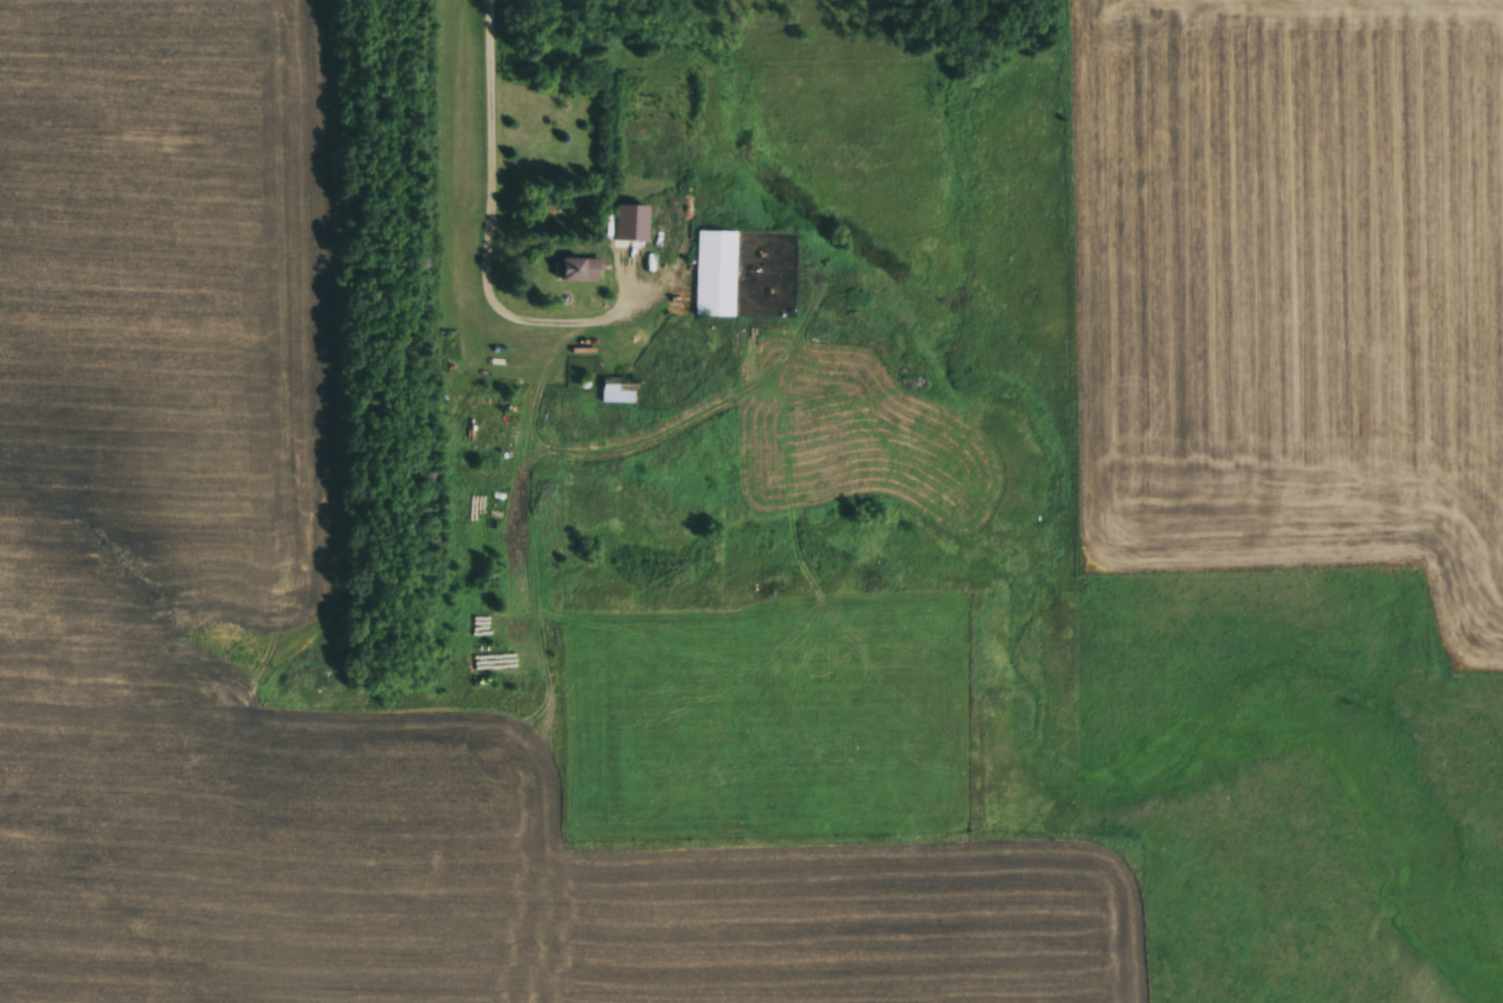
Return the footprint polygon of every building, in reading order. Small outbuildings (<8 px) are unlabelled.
[(646,207),(614,206),(613,242),(645,243),(646,207)] [(733,318),(734,232),(695,232),(694,317),(733,318)] [(600,282),(600,260),(555,260),(555,282),(600,282)] [(633,403),(633,379),(600,379),(600,403),(633,403)]
